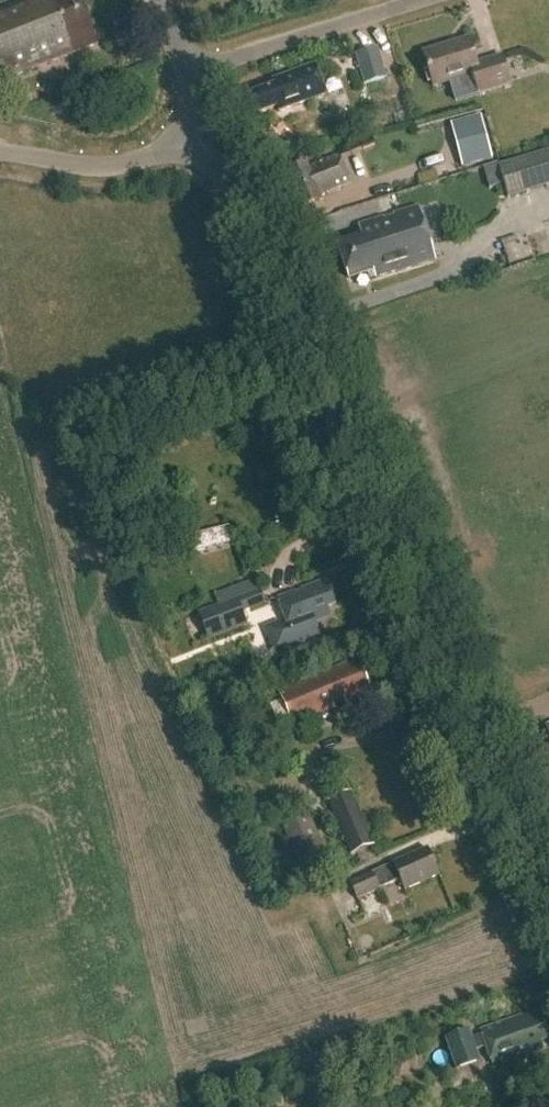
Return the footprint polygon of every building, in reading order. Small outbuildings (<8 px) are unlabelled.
[(4,49),(2,43),(60,23),(65,35),(91,26),(81,0),(39,0),(32,3),(31,0),(28,0),(0,11),(0,50),(4,49)] [(0,50),(0,81),(98,45),(91,26),(65,35),(60,23),(2,43),(4,49),(0,50)] [(510,85),(501,57),(477,65),(469,39),(427,53),(437,85),(472,74),(478,95),(510,85)] [(379,48),(356,55),(364,86),(388,79),(379,48)] [(326,96),(315,67),(272,83),(273,86),(250,95),(257,115),(275,108),(277,114),(326,96)] [(481,116),(451,124),(463,169),(493,161),(481,116)] [(508,199),(548,187),(548,154),(499,169),(508,199)] [(351,184),(340,157),(309,169),(308,166),(288,174),(304,213),(323,205),(320,197),(351,184)] [(435,170),(418,176),(422,186),(439,180),(435,170)] [(396,275),(435,263),(418,208),(359,227),(362,237),(337,245),(347,278),(372,270),(375,280),(396,273),(396,275)] [(218,607),(199,613),(208,641),(246,627),(242,614),(265,606),(257,582),(215,596),(218,607)] [(277,600),(284,620),(264,628),(274,655),(319,638),(314,624),(330,618),(327,610),(334,608),(324,582),(277,600)] [(162,620),(164,627),(178,623),(175,615),(162,620)] [(360,689),(366,687),(354,659),(279,692),(293,726),(332,709),(329,703),(342,697),(347,708),(365,701),(360,689)] [(351,855),(373,846),(351,794),(328,803),(351,855)] [(302,875),(328,864),(307,812),(280,823),(302,875)] [(357,900),(399,882),(404,894),(439,878),(427,850),(349,883),(357,900)] [(356,901),(348,904),(351,913),(360,909),(356,901)] [(540,1011),(480,1032),(482,1036),(471,1040),(468,1032),(446,1040),(457,1071),(479,1063),(476,1052),(486,1048),(493,1068),(543,1050),(541,1042),(548,1040),(548,1037),(540,1011)] [(378,1075),(394,1079),(397,1063),(381,1060),(378,1075)]
